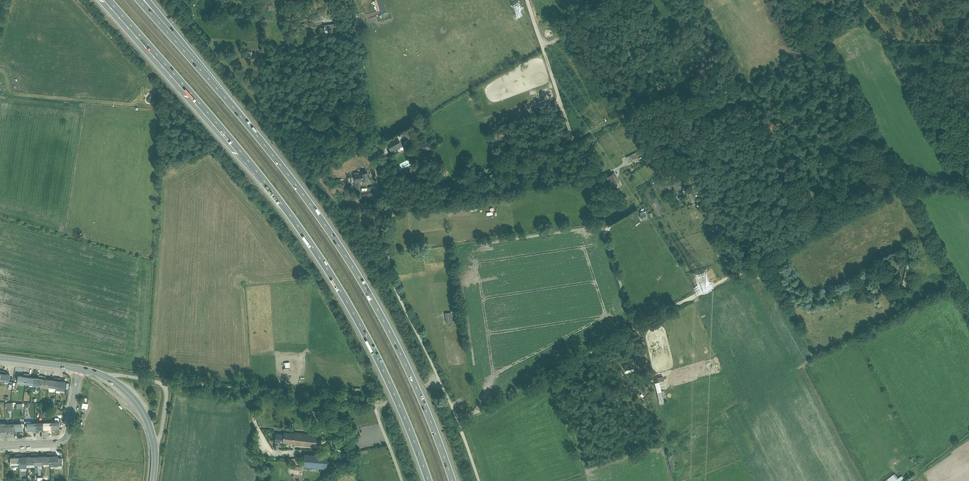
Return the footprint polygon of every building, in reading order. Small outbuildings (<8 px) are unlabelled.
[(268,6),(269,11),(273,10),(272,0),(264,0),(264,6),(268,6)] [(377,12),(380,11),(381,18),(387,17),(383,0),(374,0),(377,12)] [(315,26),(322,24),(320,17),(326,15),(325,9),(318,10),(319,15),(308,18),(309,23),(314,22),(315,26)] [(325,33),(336,32),(335,24),(324,26),(324,29),(323,29),(323,31),(325,31),(325,33)] [(312,32),(307,39),(313,43),(318,37),(312,32)] [(547,103),(534,107),(535,111),(548,107),(547,103)] [(410,131),(402,135),(406,142),(413,138),(410,131)] [(322,155),(343,143),(340,137),(319,149),(322,155)] [(391,152),(402,145),(398,138),(386,144),(391,152)] [(429,143),(415,146),(416,150),(421,148),(422,152),(430,150),(429,143)] [(642,156),(640,151),(626,158),(628,163),(642,156)] [(498,174),(497,171),(486,177),(488,180),(498,174)] [(364,183),(368,183),(368,181),(367,173),(359,174),(359,172),(354,173),(355,178),(347,179),(348,184),(351,183),(358,183),(363,182),(364,183)] [(615,194),(619,192),(617,189),(622,186),(615,173),(606,178),(615,194)] [(363,196),(354,197),(354,201),(359,200),(359,203),(363,203),(363,200),(373,199),(373,194),(363,195),(363,196)] [(475,202),(468,203),(469,213),(476,212),(475,202)] [(904,264),(887,260),(886,269),(899,272),(900,270),(900,267),(903,268),(904,264)] [(913,267),(907,266),(902,288),(908,289),(910,281),(913,281),(913,278),(912,277),(912,275),(911,275),(913,267)] [(454,312),(451,312),(451,313),(444,314),(446,324),(453,323),(451,314),(454,314),(454,312)] [(5,383),(8,384),(8,382),(9,382),(10,375),(9,375),(5,374),(5,372),(2,371),(0,383),(5,384),(5,383)] [(25,385),(27,375),(24,374),(24,377),(19,376),(18,383),(25,385)] [(25,386),(33,387),(34,378),(29,378),(30,375),(27,375),(25,385),(25,386)] [(41,388),(42,377),(40,376),(39,376),(39,379),(34,378),(33,387),(34,388),(40,389),(41,388)] [(41,388),(48,389),(50,380),(45,380),(45,377),(42,377),(41,388)] [(56,390),(58,379),(55,378),(55,381),(50,381),(50,380),(48,389),(56,390)] [(56,390),(64,391),(66,382),(65,382),(65,383),(60,382),(61,379),(58,379),(56,390)] [(662,391),(660,383),(655,384),(660,405),(664,404),(662,395),(664,394),(663,391),(662,391)] [(326,405),(306,403),(306,409),(325,410),(325,412),(329,412),(329,408),(325,408),(326,405)] [(59,429),(60,429),(59,418),(55,418),(55,422),(51,422),(52,432),(54,432),(55,432),(54,429),(59,429)] [(36,433),(36,421),(25,421),(25,423),(27,423),(28,430),(33,430),(33,433),(36,433)] [(44,430),(43,422),(43,421),(36,421),(36,433),(39,432),(39,433),(39,430),(44,430)] [(14,433),(14,423),(14,422),(6,422),(6,431),(11,431),(11,434),(11,433),(14,433)] [(52,432),(51,422),(43,422),(44,430),(49,429),(49,432),(52,432)] [(22,431),(21,423),(14,423),(14,433),(17,433),(17,430),(22,430),(22,431)] [(284,435),(283,442),(293,444),(293,445),(319,447),(321,435),(295,432),(295,433),(284,432),(284,435)] [(283,442),(284,435),(276,434),(274,449),(278,450),(278,442),(283,442)] [(50,464),(50,454),(47,454),(47,453),(47,456),(42,457),(42,456),(43,464),(50,464)] [(50,464),(58,463),(58,456),(53,456),(53,453),(50,454),(50,464)] [(19,468),(27,467),(27,457),(22,457),(22,454),(21,454),(21,455),(19,455),(19,467),(19,468)] [(35,466),(34,454),(32,454),(31,454),(32,457),(27,457),(27,467),(35,467),(35,466)] [(42,467),(43,464),(42,456),(42,457),(37,457),(37,454),(34,454),(35,466),(38,466),(38,467),(42,467)] [(304,454),(303,467),(327,469),(328,456),(304,454)] [(19,467),(19,455),(16,455),(16,457),(11,458),(11,457),(11,465),(11,467),(12,467),(14,467),(15,467),(19,467)] [(674,464),(672,455),(668,456),(671,471),(678,469),(676,463),(674,464)] [(341,468),(338,460),(333,463),(336,470),(341,468)]
